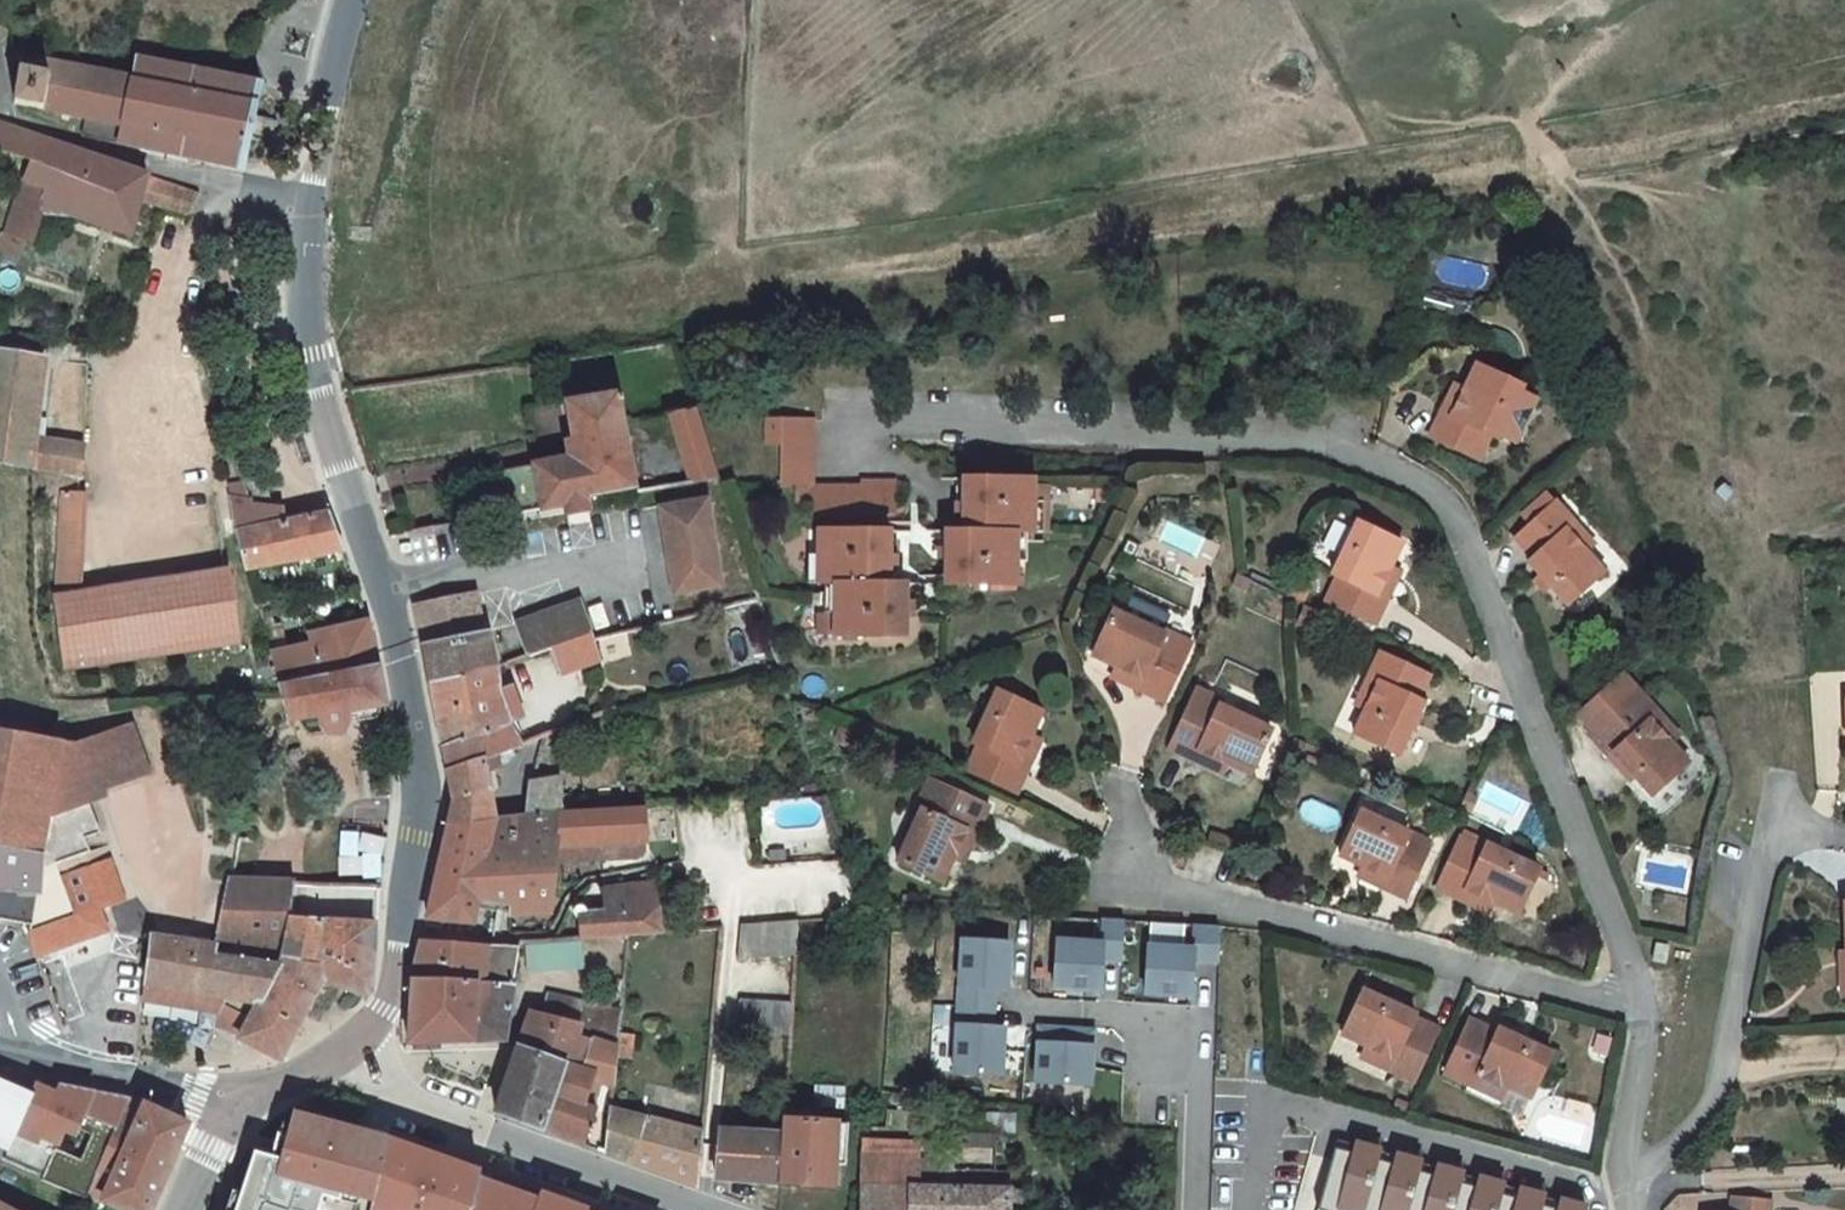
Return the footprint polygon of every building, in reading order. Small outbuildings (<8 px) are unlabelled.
[(23,54),(20,60),(13,102),(13,104),(60,113),(60,120),(66,121),(69,115),(84,118),(81,135),(243,172),(245,166),(263,92),(263,84),(230,76),(230,70),(227,70),(224,69),(223,74),(198,69),(198,64),(193,62),(192,67),(171,63),(172,58),(166,57),(164,61),(134,55),(130,75),(116,73),(117,64),(108,62),(105,71),(77,65),(77,59),(70,57),(68,63),(23,54)] [(141,200),(147,174),(0,121),(0,150),(31,160),(25,179),(50,187),(74,194),(70,210),(130,233),(141,200)] [(141,200),(154,204),(161,179),(147,174),(141,200)] [(25,179),(6,232),(11,234),(30,241),(40,213),(50,187),(25,179)] [(154,204),(160,206),(190,216),(197,192),(161,179),(154,204)] [(74,194),(50,187),(40,213),(70,210),(74,194)] [(30,469),(78,478),(82,447),(42,441),(45,417),(36,415),(43,360),(0,353),(0,464),(30,469)] [(1516,395),(1518,390),(1471,369),(1460,393),(1448,419),(1440,416),(1438,415),(1426,442),(1476,465),(1487,440),(1494,443),(1496,438),(1512,446),(1532,403),(1516,395)] [(1440,416),(1448,419),(1460,393),(1452,390),(1440,416)] [(565,401),(576,458),(583,497),(635,488),(625,424),(620,393),(565,401)] [(717,479),(698,421),(691,403),(668,411),(687,484),(717,479)] [(815,423),(767,423),(767,449),(782,449),(784,492),(796,492),(796,509),(811,508),(811,521),(861,521),(862,514),(898,514),(897,483),(863,482),(862,488),(817,488),(816,457),(815,423)] [(258,445),(256,437),(244,441),(249,458),(261,455),(258,445)] [(583,497),(576,458),(532,466),(539,505),(583,497)] [(240,469),(252,507),(275,508),(258,463),(240,469)] [(539,505),(532,466),(502,471),(510,515),(540,510),(539,505)] [(1022,512),(1021,484),(945,485),(944,512),(951,512),(952,535),(929,535),(927,557),(932,557),(932,589),(1005,590),(1006,563),(1001,562),(1000,536),(1010,535),(1010,512),(1022,512)] [(78,592),(84,494),(60,491),(53,597),(78,592)] [(230,497),(235,532),(250,529),(252,507),(243,494),(230,497)] [(584,502),(583,497),(539,505),(540,510),(543,509),(543,510),(563,507),(563,506),(584,502)] [(586,510),(584,502),(563,506),(563,507),(565,514),(586,510)] [(710,546),(703,502),(658,510),(666,555),(710,546)] [(1574,526),(1555,506),(1517,539),(1532,559),(1528,564),(1564,607),(1603,572),(1565,533),(1574,526)] [(235,532),(247,568),(342,550),(329,513),(325,514),(285,522),(284,509),(275,508),(252,507),(250,529),(235,532)] [(1386,569),(1397,545),(1350,524),(1327,576),(1334,579),(1323,600),(1373,622),(1383,600),(1374,596),(1386,569)] [(890,564),(890,536),(816,534),(815,556),(823,557),(823,587),(830,589),(829,614),(816,614),(818,638),(887,639),(889,615),(895,615),(894,588),(883,587),(882,564),(890,564)] [(1132,562),(1139,548),(1129,543),(1122,556),(1132,562)] [(717,583),(710,546),(666,555),(672,591),(717,583)] [(1386,569),(1374,596),(1383,600),(1396,573),(1386,569)] [(226,572),(78,592),(53,597),(62,660),(236,635),(226,572)] [(475,593),(415,604),(430,683),(430,685),(491,667),(491,664),(490,656),(491,633),(486,633),(475,593)] [(585,632),(588,631),(579,602),(514,621),(525,656),(548,646),(585,632)] [(1162,706),(1189,649),(1164,635),(1162,639),(1111,614),(1090,659),(1114,671),(1142,684),(1138,693),(1162,706)] [(378,665),(367,618),(331,626),(332,638),(271,652),(280,685),(378,665)] [(585,632),(548,646),(557,674),(594,663),(585,632)] [(1418,708),(1429,684),(1383,661),(1371,686),(1379,690),(1354,740),(1401,760),(1424,710),(1418,708)] [(378,665),(280,685),(281,691),(291,722),(298,721),(319,719),(323,735),(344,732),(349,724),(347,711),(386,702),(378,665)] [(443,746),(508,722),(500,704),(496,689),(495,686),(492,671),(491,667),(430,685),(434,700),(441,733),(443,746)] [(1109,681),(1138,693),(1142,684),(1114,671),(1109,681)] [(1652,722),(1659,716),(1622,675),(1578,715),(1594,733),(1589,737),(1610,760),(1616,755),(1650,793),(1686,760),(1672,745),(1652,722)] [(509,685),(496,689),(500,704),(508,722),(521,718),(509,685)] [(1057,715),(1012,693),(988,741),(980,739),(968,764),(1026,790),(1039,768),(1032,764),(1057,715)] [(1251,780),(1274,737),(1223,711),(1225,705),(1200,695),(1172,752),(1199,766),(1203,757),(1251,780)] [(347,711),(349,724),(376,721),(386,702),(347,711)] [(1679,739),(1659,716),(1652,722),(1672,745),(1679,739)] [(319,719),(298,721),(308,737),(323,735),(319,719)] [(518,745),(508,722),(443,746),(448,769),(500,752),(518,745)] [(6,869),(10,870),(10,878),(26,881),(39,876),(40,868),(89,852),(83,837),(99,831),(85,794),(148,770),(132,725),(72,745),(0,731),(0,874),(6,869)] [(502,767),(500,752),(448,769),(455,804),(450,825),(496,820),(487,774),(502,767)] [(531,783),(523,817),(560,813),(559,780),(531,783)] [(974,833),(984,811),(926,783),(914,805),(922,809),(896,858),(940,880),(965,830),(974,833)] [(523,817),(496,820),(450,825),(427,916),(473,923),(475,904),(475,899),(507,902),(506,912),(551,914),(554,874),(555,862),(573,861),(638,858),(648,847),(643,808),(560,813),(523,817)] [(1404,897),(1425,851),(1398,837),(1400,831),(1353,809),(1331,854),(1380,877),(1376,885),(1404,897)] [(1521,919),(1543,873),(1489,849),(1487,853),(1463,842),(1439,889),(1466,900),(1469,896),(1521,919)] [(30,914),(31,914),(29,929),(37,952),(107,928),(106,924),(89,881),(96,879),(89,865),(36,884),(30,914)] [(89,881),(106,924),(134,915),(118,870),(96,879),(89,881)] [(285,886),(229,887),(217,943),(226,944),(255,949),(286,955),(296,886),(285,886)] [(368,923),(370,886),(296,886),(286,955),(284,959),(325,967),(320,978),(361,999),(362,998),(365,996),(369,989),(370,983),(374,924),(368,923)] [(629,938),(659,935),(657,887),(602,889),(601,911),(585,911),(580,908),(576,908),(571,910),(570,914),(572,918),(575,919),(576,920),(576,941),(629,938)] [(1102,922),(1101,942),(1056,939),(1054,986),(1100,989),(1102,959),(1121,960),(1123,924),(1102,922)] [(719,930),(718,961),(794,960),(797,925),(719,930)] [(1149,942),(1192,942),(1192,927),(1149,927),(1149,942)] [(1219,930),(1193,929),(1192,947),(1148,944),(1145,992),(1191,994),(1193,958),(1218,959),(1219,930)] [(153,936),(145,988),(143,1001),(219,1009),(224,1009),(230,997),(236,997),(252,964),(251,964),(255,949),(226,944),(223,959),(213,957),(215,948),(181,942),(153,936)] [(521,949),(421,939),(412,974),(410,982),(409,994),(409,1043),(454,1042),(472,1042),(478,983),(515,986),(521,949)] [(962,940),(958,1006),(993,1007),(994,988),(1007,989),(1009,942),(962,940)] [(583,942),(534,944),(535,972),(584,969),(583,942)] [(262,1000),(240,998),(236,997),(230,997),(224,1009),(219,1009),(215,1018),(243,1032),(252,1021),(288,1042),(303,1013),(320,979),(320,978),(325,967),(284,959),(279,969),(262,1000)] [(262,1000),(279,969),(252,964),(236,997),(240,998),(262,1000)] [(504,1041),(515,986),(478,983),(472,1042),(504,1041)] [(1412,1085),(1437,1032),(1416,1022),(1417,1017),(1366,992),(1345,1039),(1391,1061),(1387,1073),(1412,1085)] [(593,1039),(594,1039),(603,1007),(550,994),(547,1005),(537,1002),(535,1004),(532,1012),(579,1024),(576,1034),(593,1039)] [(791,1011),(791,1010),(734,1003),(729,1031),(790,1039),(791,1011)] [(992,1027),(993,1007),(958,1006),(955,1073),(1002,1075),(1005,1027),(992,1027)] [(619,1045),(622,1012),(603,1007),(594,1039),(619,1045)] [(532,1012),(521,1040),(506,1087),(497,1113),(542,1130),(567,1065),(584,1071),(593,1039),(576,1034),(579,1024),(532,1012)] [(1532,1100),(1556,1050),(1503,1024),(1499,1033),(1476,1020),(1448,1075),(1473,1087),(1480,1075),(1508,1088),(1532,1100)] [(288,1042),(252,1021),(243,1032),(240,1036),(280,1058),(288,1042)] [(1093,1026),(1085,1026),(1039,1023),(1036,1081),(1090,1084),(1093,1026)] [(595,1083),(615,1083),(619,1045),(594,1039),(593,1039),(584,1071),(567,1065),(542,1130),(584,1144),(597,1109),(587,1104),(595,1083)] [(129,1098),(17,1078),(2,1075),(0,1074),(0,1144),(9,1148),(5,1157),(43,1174),(42,1177),(86,1198),(109,1143),(129,1098)] [(1508,1088),(1480,1075),(1473,1087),(1501,1101),(1508,1088)] [(135,1099),(129,1098),(109,1143),(171,1164),(189,1124),(164,1112),(144,1103),(135,1099)] [(703,1132),(613,1109),(609,1108),(606,1153),(653,1169),(698,1186),(703,1132)] [(318,1201),(329,1204),(333,1189),(370,1199),(385,1139),(383,1139),(381,1144),(353,1135),(354,1130),(321,1120),(296,1113),(289,1136),(279,1133),(272,1154),(253,1149),(234,1209),(315,1209),(318,1201)] [(782,1121),(781,1140),(778,1185),(834,1187),(838,1125),(782,1121)] [(781,1140),(717,1133),(714,1178),(778,1185),(781,1140)] [(482,1173),(425,1153),(385,1139),(370,1199),(367,1209),(471,1209),(482,1173)] [(86,1198),(121,1209),(152,1209),(171,1164),(109,1143),(86,1198)] [(1338,1143),(1319,1209),(1579,1209),(1338,1143)] [(918,1155),(861,1153),(860,1187),(917,1189),(918,1155)] [(565,1203),(544,1196),(541,1203),(490,1184),(493,1177),(482,1173),(471,1209),(584,1209),(565,1203)] [(966,1175),(966,1190),(1010,1194),(1010,1178),(966,1175)] [(860,1187),(860,1209),(1009,1209),(1010,1194),(966,1190),(917,1189),(860,1187)] [(1769,1204),(1732,1201),(1730,1209),(1769,1209),(1769,1204)]
